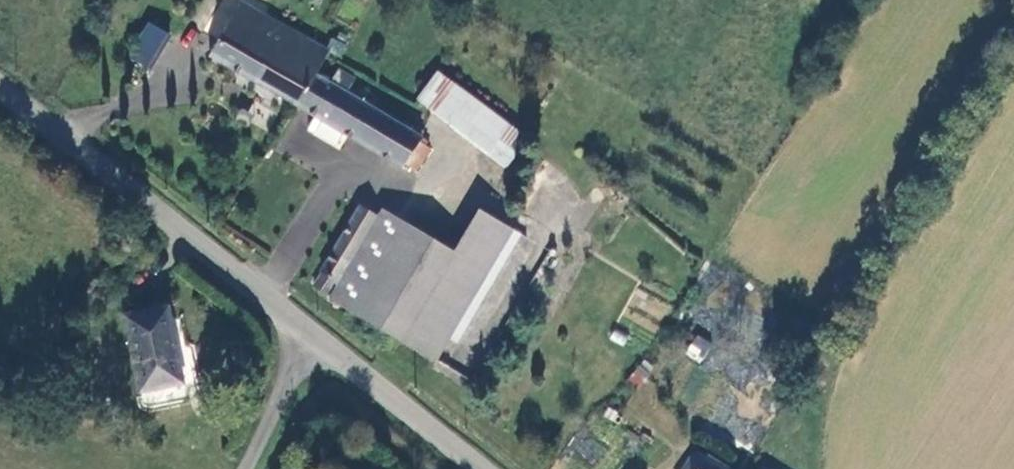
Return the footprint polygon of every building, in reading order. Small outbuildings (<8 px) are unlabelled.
[(212,58),(299,108),(315,74),(327,50),(245,4),(212,58)] [(173,41),(151,27),(131,59),(154,72),(173,41)] [(336,68),(328,81),(345,91),(352,77),(336,68)] [(439,69),(418,97),(507,163),(528,134),(439,69)] [(426,136),(373,106),(364,101),(345,91),(328,81),(315,74),(299,108),(407,168),(410,162),(416,165),(425,149),(421,146),(426,136)] [(364,101),(373,106),(375,102),(367,97),(364,101)] [(339,285),(378,216),(361,206),(322,276),(325,279),(318,291),(328,298),(336,285),(339,285)] [(328,298),(383,331),(436,247),(381,211),(378,216),(339,285),(336,285),(328,298)] [(455,259),(436,247),(383,331),(436,363),(516,235),(482,215),(455,259)] [(645,292),(637,307),(662,321),(670,306),(645,292)] [(174,387),(160,313),(118,320),(131,396),(174,387)] [(684,353),(699,364),(713,345),(697,334),(684,353)] [(636,362),(627,382),(641,388),(649,368),(636,362)] [(686,445),(670,468),(734,468),(702,447),(698,453),(686,445)]
